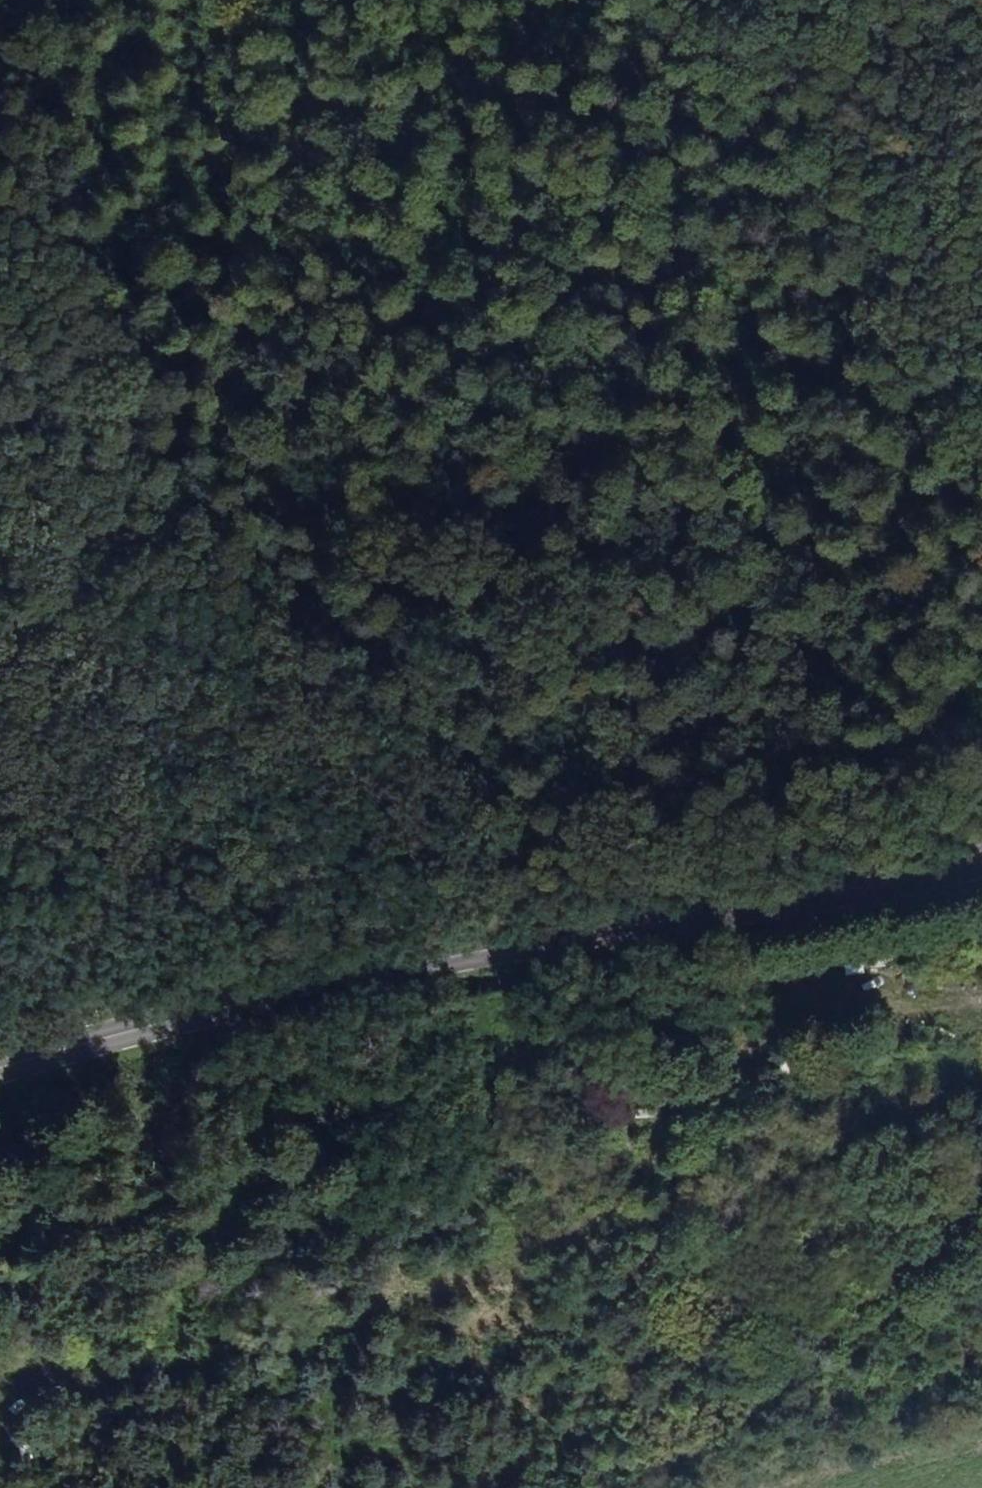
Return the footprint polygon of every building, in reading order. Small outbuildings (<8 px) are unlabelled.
[(973,919),(816,942),(821,975),(841,972),(843,985),(979,962),(973,919)]
